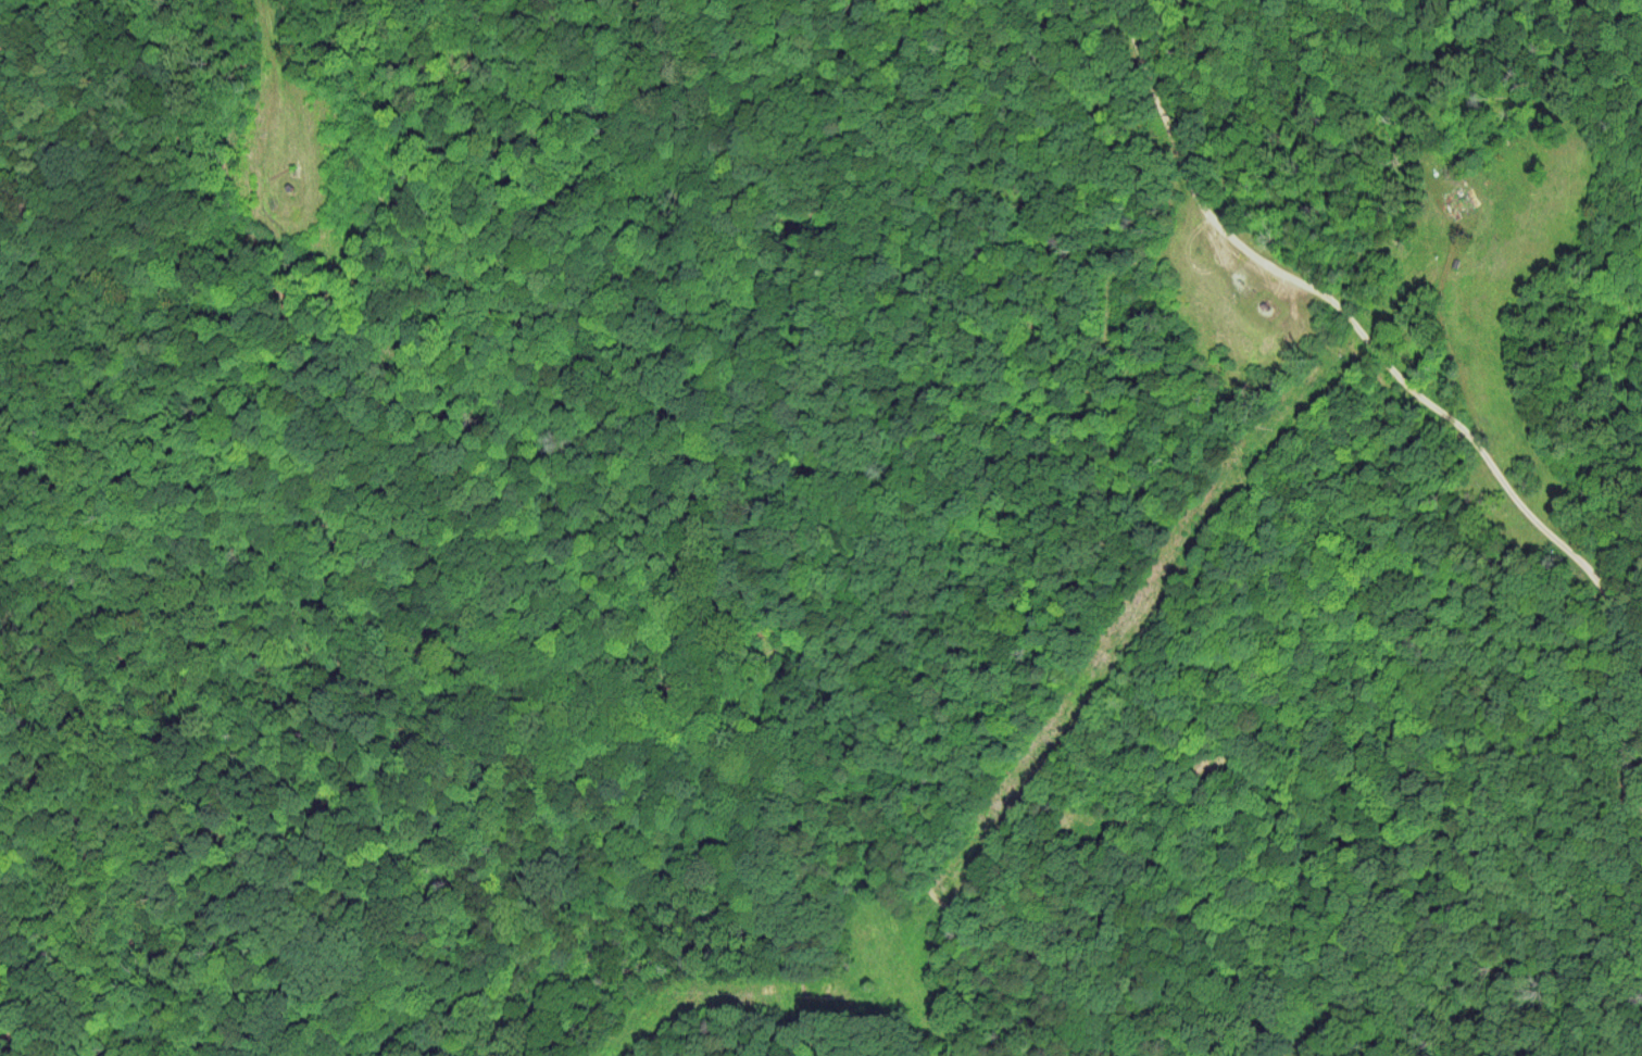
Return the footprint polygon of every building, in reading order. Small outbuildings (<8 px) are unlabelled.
[(1442,196),(1449,215),(1478,204),(1471,184),(1442,196)]
